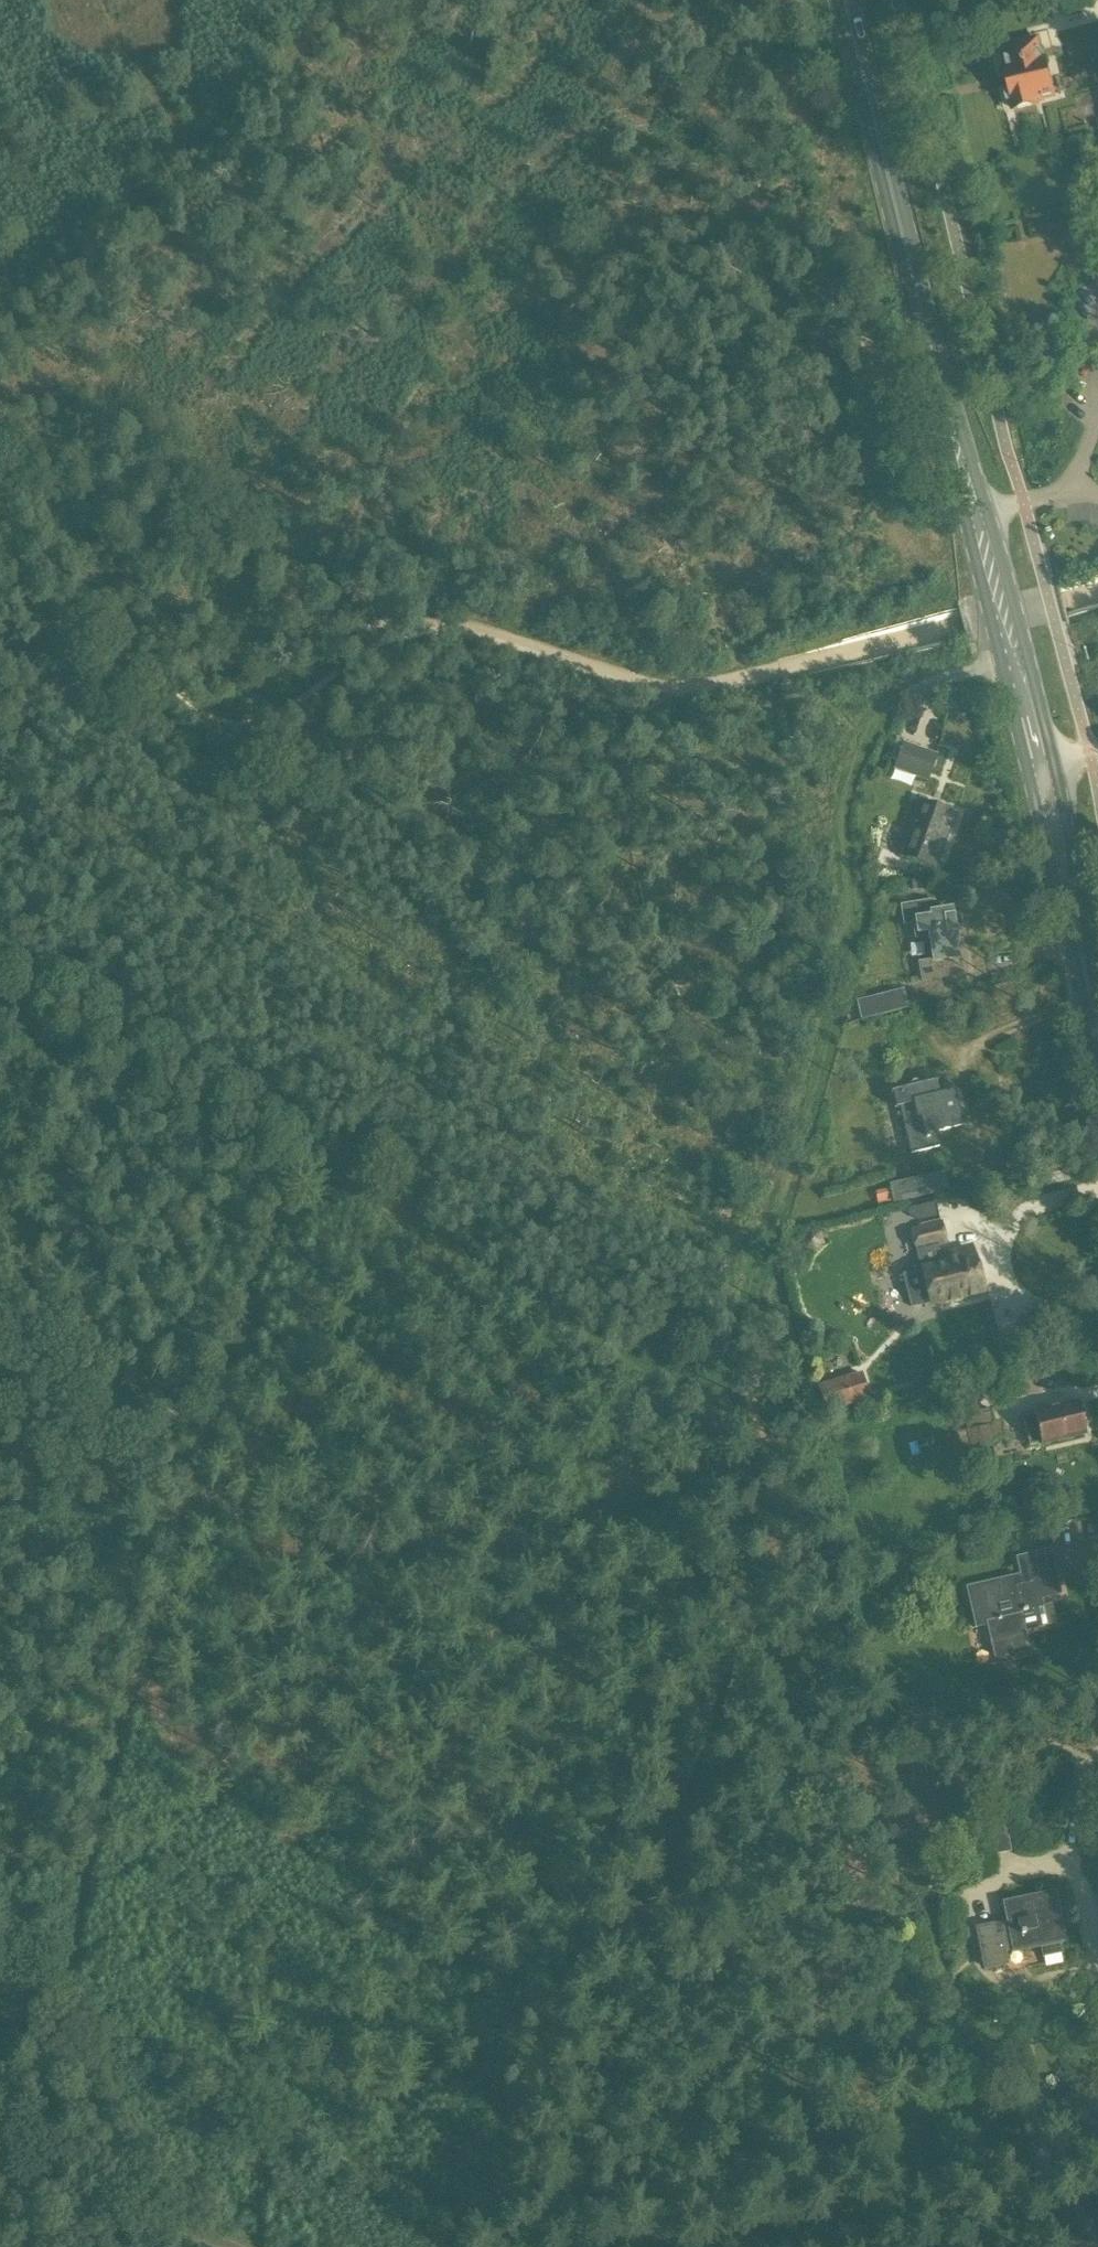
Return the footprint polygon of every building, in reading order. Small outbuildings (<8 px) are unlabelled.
[(1072,11),(1092,6),(1090,0),(1061,0),(1064,13),(1072,11)] [(1041,58),(1037,40),(1003,48),(1007,65),(1006,67),(1011,89),(1009,90),(1006,94),(1007,99),(1012,101),(1014,109),(1036,104),(1035,100),(1052,95),(1043,57),(1041,58)] [(894,766),(930,779),(939,750),(904,738),(894,766)] [(950,830),(956,814),(918,801),(909,827),(912,829),(903,856),(930,865),(943,827),(950,830)] [(913,880),(913,890),(933,889),(933,879),(913,880)] [(955,937),(954,933),(956,932),(957,931),(958,930),(959,928),(960,926),(960,925),(960,923),(960,921),(959,919),(958,918),(957,917),(955,916),(954,915),(951,915),(950,910),(938,912),(938,910),(938,908),(937,906),(936,905),(934,903),(933,902),(931,901),(928,901),(894,907),(897,922),(905,921),(908,938),(929,935),(933,960),(919,963),(922,981),(960,975),(953,938),(955,937)] [(904,989),(856,1001),(861,1020),(909,1008),(904,989)] [(910,1088),(891,1092),(895,1109),(900,1108),(911,1154),(939,1148),(935,1132),(966,1125),(960,1101),(954,1102),(952,1093),(939,1096),(936,1082),(919,1086),(918,1084),(917,1083),(915,1082),(913,1083),(911,1083),(910,1085),(910,1086),(910,1088)] [(1069,1169),(1044,1175),(1046,1188),(1072,1182),(1069,1169)] [(878,1206),(949,1191),(945,1172),(889,1184),(890,1188),(875,1191),(878,1206)] [(942,1220),(934,1222),(910,1228),(916,1252),(918,1252),(948,1245),(942,1220)] [(964,1260),(962,1252),(940,1258),(942,1266),(922,1271),(930,1303),(983,1289),(975,1257),(964,1260)] [(845,1411),(844,1406),(870,1399),(862,1372),(817,1385),(825,1413),(835,1410),(836,1414),(845,1411)] [(1029,1446),(1084,1434),(1077,1403),(1022,1416),(1029,1446)] [(956,1433),(993,1423),(989,1408),(952,1417),(956,1433)] [(1000,1421),(993,1423),(956,1433),(961,1454),(993,1447),(991,1441),(1004,1438),(1000,1421)] [(1040,1625),(1034,1598),(1059,1592),(1049,1550),(1018,1558),(1022,1575),(968,1588),(977,1626),(987,1623),(997,1662),(1029,1655),(1023,1629),(1040,1625)] [(987,1695),(974,1699),(977,1709),(990,1706),(987,1695)] [(993,1855),(1011,1852),(1004,1816),(987,1820),(993,1855)] [(1060,1952),(1058,1941),(1063,1940),(1053,1892),(1004,1902),(1011,1933),(1000,1935),(1003,1950),(1013,1947),(1014,1950),(1041,1945),(1043,1955),(1060,1952)]
